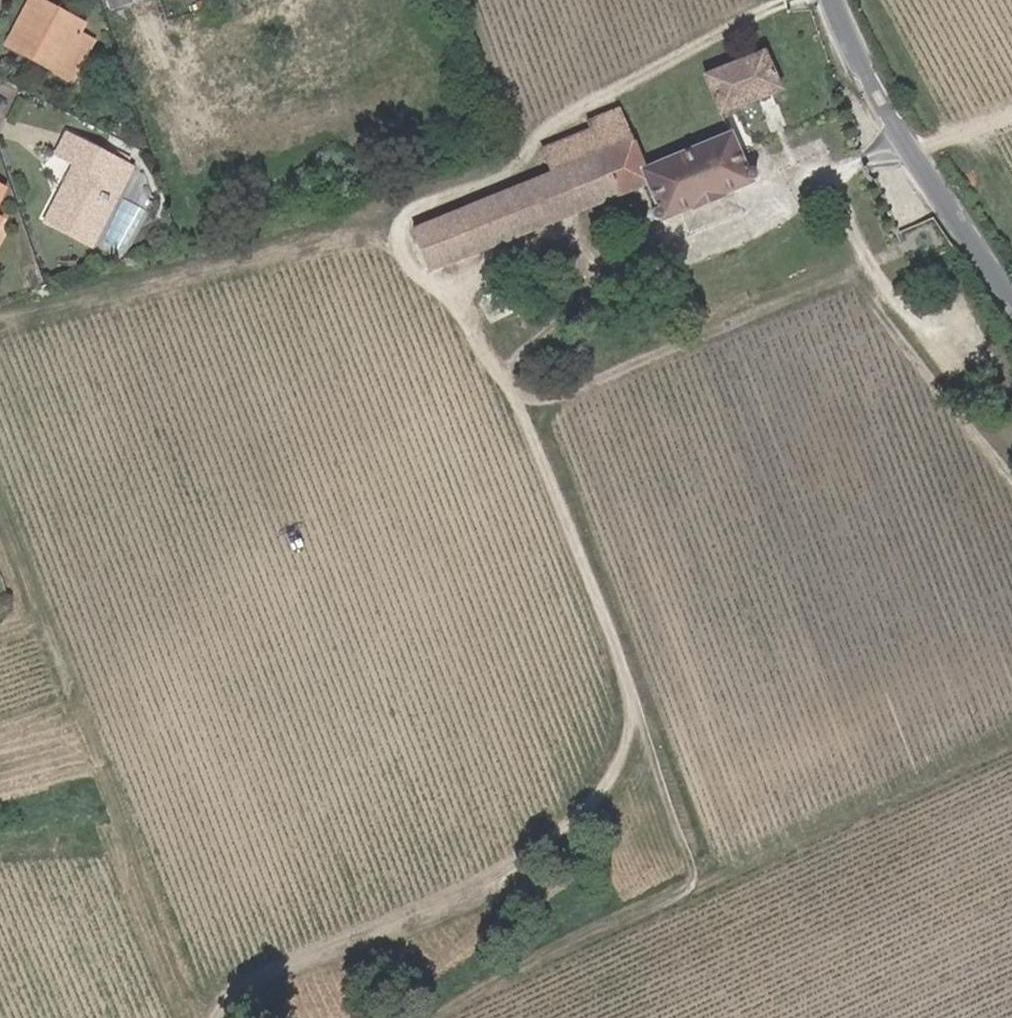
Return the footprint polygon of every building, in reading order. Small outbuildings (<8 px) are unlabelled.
[(9,50),(40,66),(43,62),(62,72),(60,77),(59,79),(74,85),(94,44),(81,37),(85,28),(33,1),(9,50)] [(782,90),(766,52),(702,77),(711,98),(719,114),(782,90)] [(43,62),(40,66),(60,77),(62,72),(43,62)] [(551,176),(414,232),(430,271),(474,253),(646,186),(657,210),(656,211),(655,211),(655,212),(654,212),(654,213),(653,213),(653,214),(653,215),(653,216),(653,217),(653,218),(654,219),(654,220),(655,220),(656,221),(657,221),(658,221),(659,221),(660,222),(661,221),(662,223),(691,210),(693,212),(723,198),(723,196),(751,184),(750,182),(751,181),(751,180),(752,180),(753,179),(753,178),(753,177),(753,176),(753,175),(752,174),(753,173),(752,173),(752,172),(751,172),(751,171),(750,171),(749,171),(749,170),(748,170),(748,169),(747,170),(746,170),(745,170),(744,170),(743,170),(724,132),(643,169),(618,111),(587,124),(590,132),(541,152),(551,176)] [(110,188),(120,194),(131,173),(127,171),(132,162),(118,155),(114,164),(66,139),(56,158),(75,167),(45,224),(80,243),(110,188)] [(91,249),(120,194),(110,188),(80,243),(91,249)] [(27,284),(37,280),(34,269),(23,273),(27,284)]
